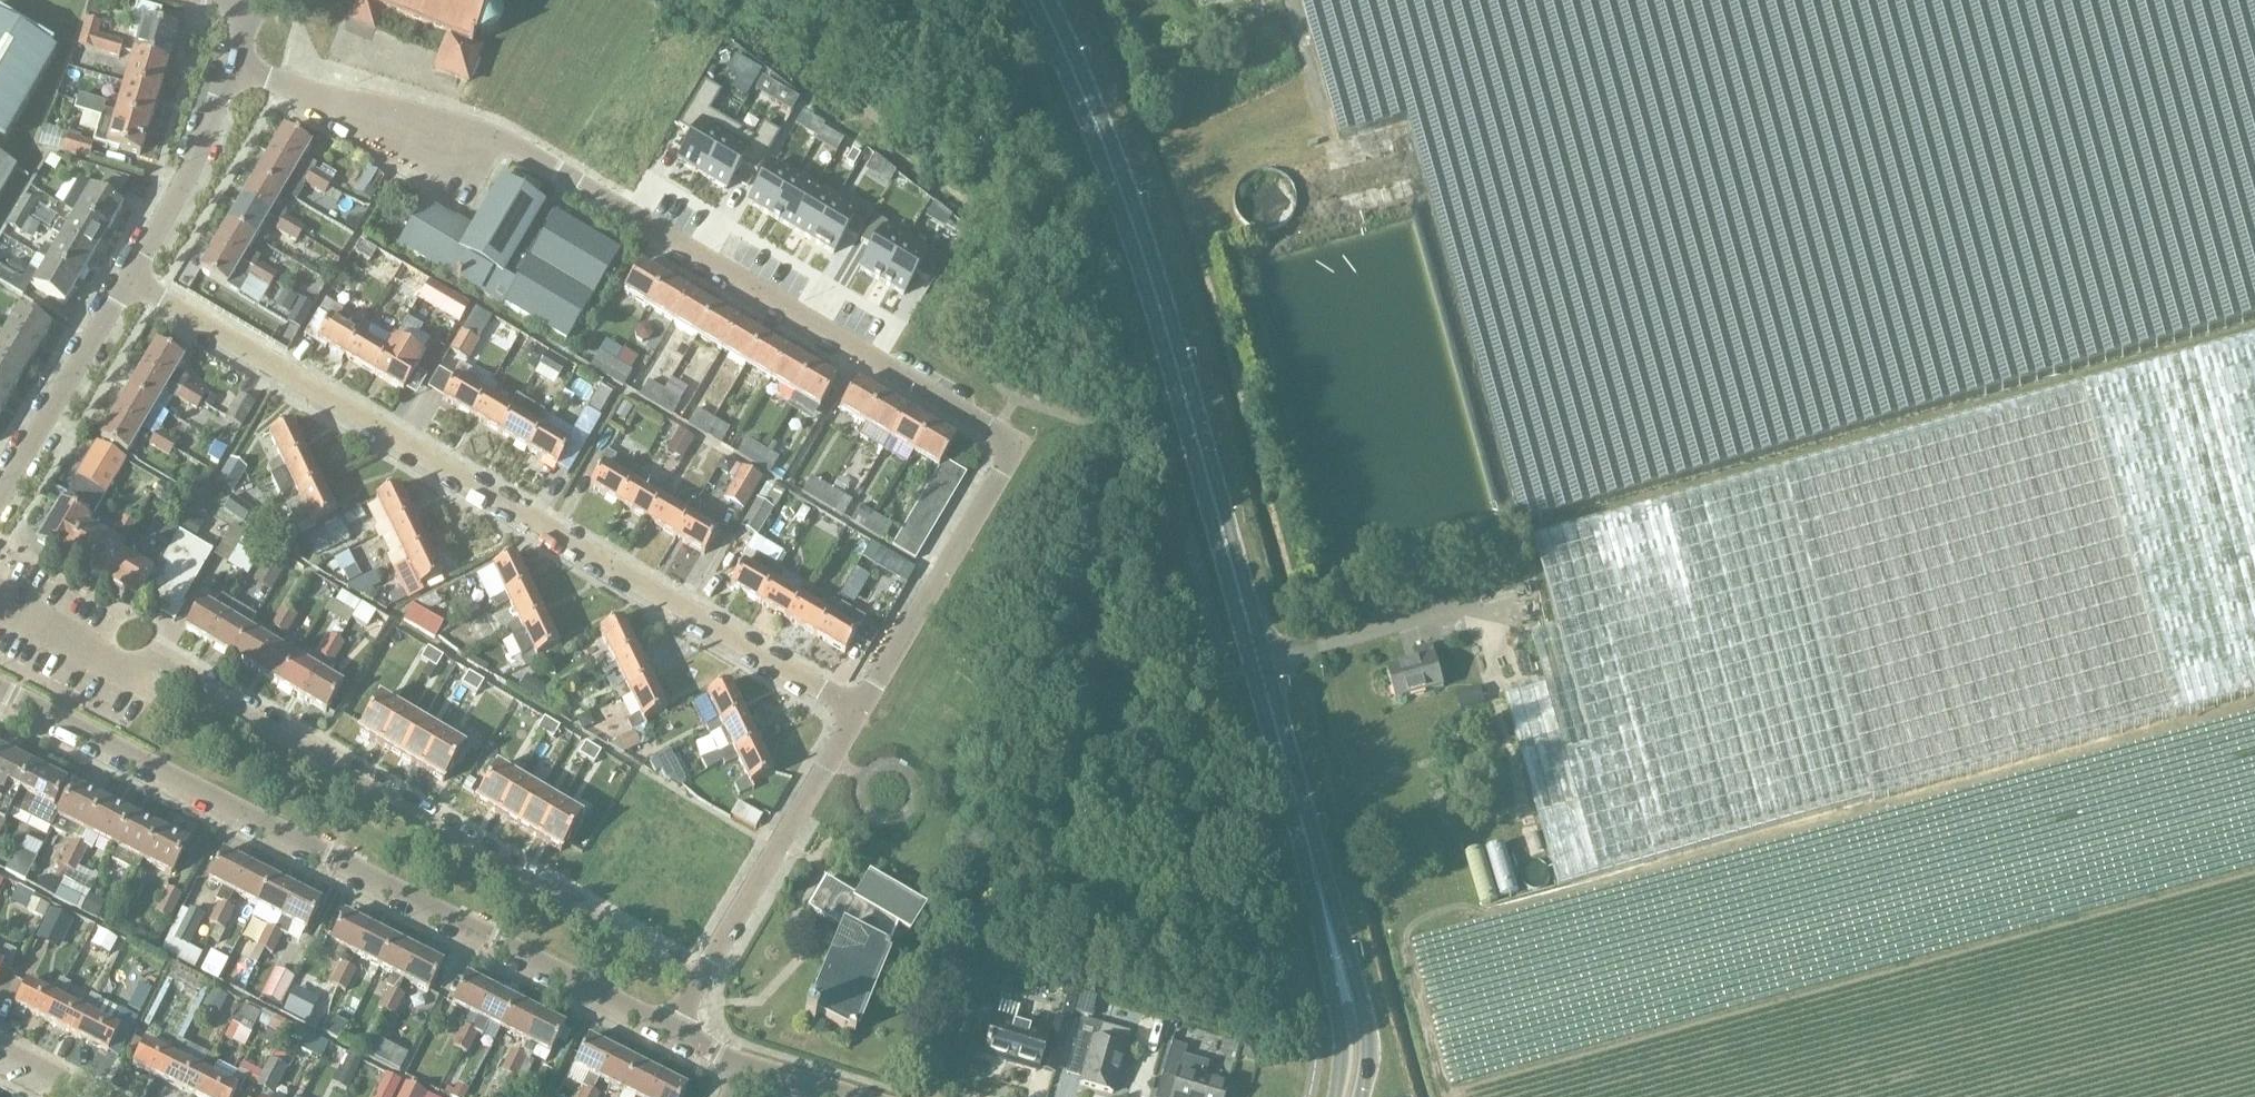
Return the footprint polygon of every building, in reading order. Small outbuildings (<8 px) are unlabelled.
[(489,1),(489,0),(358,0),(353,13),(357,18),(367,22),(374,22),(380,7),(448,34),(435,69),(466,82),(479,49),(471,46),(476,33),(477,34),(479,34),(483,35),(485,34),(488,34),(489,33),(491,32),(493,31),(494,30),(496,28),(497,27),(497,25),(498,23),(499,22),(499,19),(500,17),(499,15),(499,12),(498,9),(496,6),(494,4),(491,2),(489,1)] [(1313,48),(1382,29),(1374,0),(1299,0),(1313,48)] [(1382,29),(1313,48),(1338,139),(1407,120),(1521,524),(2254,317),(2254,0),(1374,0),(1382,29)] [(138,38),(133,54),(166,64),(175,33),(155,27),(160,12),(135,5),(130,21),(131,21),(127,35),(138,38)] [(3,142),(54,53),(47,49),(49,46),(51,47),(52,46),(0,17),(0,140),(3,142)] [(104,54),(109,39),(95,35),(99,24),(84,19),(77,46),(104,54)] [(109,39),(104,54),(118,58),(120,50),(122,43),(109,39)] [(125,83),(124,84),(156,94),(166,64),(133,54),(125,83)] [(693,136),(677,162),(701,176),(731,125),(709,112),(720,93),(704,83),(677,127),(693,136)] [(148,124),(156,94),(124,84),(115,115),(148,124)] [(86,114),(91,99),(77,96),(73,110),(86,114)] [(99,118),(102,111),(104,103),(91,99),(86,114),(99,118)] [(148,124),(115,115),(102,111),(99,118),(92,142),(138,155),(148,124)] [(731,125),(701,176),(725,190),(740,164),(756,174),(779,134),(763,124),(754,139),(731,125)] [(302,158),(309,146),(282,130),(268,153),(307,177),(303,183),(304,184),(313,189),(321,176),(312,170),(315,166),(302,158)] [(65,137),(61,151),(87,159),(91,144),(65,137)] [(303,183),(307,177),(268,153),(254,177),(281,193),(289,180),(302,188),(304,184),(303,183)] [(14,169),(0,160),(0,193),(14,169)] [(771,166),(748,204),(770,217),(792,178),(771,166)] [(367,169),(354,192),(370,201),(383,177),(367,169)] [(1274,172),(1264,171),(1255,173),(1246,177),(1240,184),(1235,192),(1234,202),(1235,211),(1239,220),(1246,226),(1254,231),(1264,233),(1273,232),(1282,227),(1290,221),(1294,212),(1296,202),(1294,192),(1290,184),(1283,177),(1274,172)] [(321,176),(313,189),(323,195),(331,182),(321,176)] [(274,206),(281,193),(254,177),(241,200),(268,216),(280,223),(276,230),(286,236),(293,223),(284,217),(286,213),(274,206)] [(792,178),(770,217),(790,229),(813,191),(792,178)] [(81,180),(64,209),(65,210),(74,215),(74,214),(106,233),(120,209),(89,190),(92,186),(81,180)] [(618,251),(542,206),(501,181),(468,237),(452,227),(454,223),(422,204),(398,244),(459,280),(460,278),(480,290),(479,292),(501,305),(502,303),(566,341),(618,251)] [(813,191),(790,229),(811,241),(834,203),(813,191)] [(15,211),(27,219),(35,205),(23,198),(15,211)] [(1341,198),(1312,205),(1315,219),(1345,212),(1341,198)] [(254,240),(268,216),(241,200),(227,223),(254,240)] [(834,203),(811,241),(833,254),(845,233),(856,239),(871,215),(859,208),(855,216),(834,203)] [(19,232),(27,219),(15,211),(6,225),(19,232)] [(91,257),(106,233),(74,214),(74,215),(67,226),(58,220),(51,233),(60,238),(91,257)] [(875,217),(860,242),(872,249),(861,268),(860,270),(881,282),(905,243),(904,242),(884,230),(887,224),(875,217)] [(247,251),(254,240),(227,223),(213,247),(252,270),(256,263),(259,258),(247,251)] [(293,223),(286,236),(296,242),(303,229),(293,223)] [(77,281),(91,257),(60,238),(53,250),(44,245),(37,257),(46,262),(77,281)] [(904,242),(905,243),(881,282),(903,295),(915,274),(927,281),(942,257),(929,250),(929,251),(907,238),(904,242)] [(266,269),(256,263),(252,270),(213,247),(199,271),(238,294),(248,277),(258,283),(266,269)] [(77,281),(46,262),(39,274),(28,268),(20,280),(0,268),(0,283),(21,296),(27,284),(32,287),(63,305),(77,281)] [(647,306),(664,279),(639,264),(622,292),(647,306)] [(258,283),(268,289),(276,276),(266,269),(258,283)] [(672,321),(688,293),(664,279),(647,306),(672,321)] [(465,304),(424,280),(413,299),(453,323),(465,304)] [(696,336),(712,308),(688,293),(672,321),(696,336)] [(299,329),(313,306),(312,305),(301,299),(288,322),(298,328),(299,329)] [(341,309),(333,304),(325,299),(317,313),(328,320),(316,340),(331,349),(329,353),(340,360),(342,356),(344,357),(357,336),(353,333),(336,323),(341,309)] [(721,350),(737,322),(712,308),(696,336),(721,350)] [(3,334),(35,353),(49,328),(18,310),(3,334)] [(389,337),(369,325),(360,320),(353,333),(357,336),(344,357),(373,374),(385,353),(381,350),(389,337)] [(745,364),(761,337),(737,322),(721,350),(745,364)] [(467,360),(479,341),(461,330),(449,350),(467,360)] [(1916,429),(2004,763),(2254,693),(2254,331),(1916,429)] [(35,353),(3,334),(0,340),(0,365),(21,377),(35,353)] [(421,356),(397,342),(389,337),(381,350),(385,353),(373,374),(401,391),(421,356)] [(769,379),(786,351),(761,337),(745,364),(769,379)] [(175,373),(182,360),(155,344),(141,368),(168,384),(180,391),(176,398),(186,403),(194,390),(185,385),(188,380),(175,373)] [(794,393),(810,366),(786,351),(769,379),(794,393)] [(606,377),(615,362),(599,352),(590,368),(606,377)] [(615,362),(606,377),(623,388),(632,372),(615,362)] [(482,395),(479,392),(461,382),(466,368),(457,363),(450,375),(449,375),(448,376),(453,378),(441,399),(470,416),(482,395)] [(554,380),(557,370),(535,364),(532,374),(554,380)] [(21,377),(0,365),(0,397),(6,401),(21,377)] [(794,393),(819,408),(835,380),(810,366),(794,393)] [(180,391),(168,384),(141,368),(127,391),(154,407),(164,412),(172,400),(176,399),(176,398),(180,391)] [(511,411),(507,408),(490,398),(495,384),(486,379),(479,392),(482,395),(470,416),(498,432),(511,411)] [(648,381),(639,397),(655,407),(664,391),(648,381)] [(864,424),(880,396),(855,381),(839,409),(864,424)] [(586,410),(599,418),(613,394),(599,387),(586,410)] [(194,390),(186,403),(196,409),(204,396),(194,390)] [(140,431),(154,407),(127,391),(113,415),(140,431)] [(681,401),(664,391),(655,407),(672,417),(681,401)] [(240,427),(253,403),(238,394),(224,417),(240,427)] [(542,412),(523,401),(514,396),(507,408),(511,411),(498,432),(527,449),(539,427),(535,425),(542,412)] [(888,438),(904,410),(880,396),(864,424),(888,438)] [(696,410),(688,426),(704,435),(713,420),(696,410)] [(904,410),(888,438),(913,453),(929,425),(930,423),(917,415),(916,417),(904,410)] [(539,427),(527,449),(555,466),(568,445),(546,431),(551,417),(542,412),(535,425),(539,427)] [(126,455),(140,431),(113,415),(99,438),(126,455)] [(729,430),(713,420),(704,435),(721,445),(729,430)] [(283,464),(304,454),(290,424),(268,435),(279,457),(267,467),(271,475),(284,469),(283,464)] [(937,468),(942,460),(954,440),(929,425),(913,453),(937,468)] [(665,446),(679,455),(691,436),(678,427),(665,446)] [(1916,429),(1533,539),(1559,627),(1532,635),(1544,682),(1502,693),(1558,888),(2004,763),(1916,429)] [(158,451),(166,437),(156,431),(148,445),(158,451)] [(166,437),(158,451),(168,457),(176,443),(166,437)] [(760,448),(745,439),(736,455),(751,463),(760,448)] [(212,468),(224,453),(211,443),(199,458),(212,468)] [(85,527),(122,465),(124,461),(96,444),(77,477),(60,505),(36,545),(64,562),(66,559),(84,527),(85,527)] [(775,458),(760,448),(751,463),(766,471),(775,458)] [(630,482),(626,480),(609,469),(614,456),(605,450),(598,463),(597,462),(596,463),(601,466),(589,486),(617,503),(630,482)] [(297,494),(319,483),(304,454),(283,464),(284,469),(271,475),(272,478),(271,479),(278,493),(279,492),(285,505),(299,498),(297,494)] [(230,458),(216,482),(229,490),(244,466),(230,458)] [(935,471),(959,484),(965,473),(942,460),(937,468),(935,471)] [(658,498),(654,496),(637,486),(643,472),(633,467),(626,480),(630,482),(617,503),(646,520),(658,498)] [(744,470),(726,500),(743,510),(761,480),(744,470)] [(952,495),(959,484),(935,471),(929,482),(952,495)] [(826,487),(811,478),(802,494),(817,503),(826,487)] [(764,480),(743,526),(765,537),(787,491),(764,480)] [(946,506),(952,495),(929,482),(923,492),(946,506)] [(314,529),(315,529),(312,524),(334,514),(319,483),(297,494),(299,498),(307,516),(295,526),(300,535),(313,528),(314,529)] [(686,515),(683,513),(666,503),(671,488),(662,483),(654,496),(658,498),(646,520),(674,537),(686,515)] [(390,528),(412,517),(397,487),(375,498),(377,502),(366,507),(376,528),(373,530),(378,539),(391,533),(390,528)] [(843,497),(826,487),(817,503),(834,513),(843,497)] [(940,517),(946,506),(923,492),(917,503),(940,517)] [(686,515),(674,537),(703,554),(715,532),(694,520),(699,505),(690,500),(683,513),(686,515)] [(933,527),(940,517),(917,503),(911,514),(933,527)] [(866,531),(875,516),(859,506),(850,522),(866,531)] [(927,539),(933,527),(911,514),(904,525),(927,539)] [(875,516),(866,531),(883,542),(892,526),(875,516)] [(134,523),(123,517),(116,530),(109,541),(85,527),(84,527),(66,559),(101,579),(126,536),(134,523)] [(404,557),(426,547),(412,517),(390,528),(391,533),(400,550),(388,559),(393,568),(406,562),(404,557)] [(137,600),(176,531),(156,519),(141,545),(126,536),(101,579),(137,600)] [(360,558),(377,548),(362,523),(345,533),(360,558)] [(921,549),(927,539),(904,525),(898,536),(921,549)] [(176,531),(137,600),(162,614),(171,598),(180,604),(211,552),(176,531)] [(914,560),(921,549),(898,536),(892,547),(914,560)] [(776,564),(782,552),(761,542),(755,555),(776,564)] [(869,544),(859,563),(898,583),(904,573),(885,563),(890,555),(869,544)] [(407,599),(407,598),(420,592),(421,593),(422,592),(420,587),(441,577),(426,547),(404,557),(406,562),(415,580),(402,589),(389,595),(393,605),(407,599)] [(770,581),(766,578),(750,568),(754,554),(746,549),(738,562),(737,561),(736,562),(741,565),(729,585),(758,602),(770,581)] [(506,597),(528,586),(514,556),(491,567),(502,590),(490,599),(495,608),(508,602),(506,597)] [(489,565),(477,570),(484,586),(495,582),(489,565)] [(799,598),(795,595),(777,584),(783,570),(774,566),(766,578),(770,581),(758,602),(786,619),(799,598)] [(1426,590),(1442,588),(1440,576),(1424,579),(1426,590)] [(885,584),(879,592),(861,579),(848,597),(879,619),(897,592),(885,584)] [(827,614),(823,612),(806,602),(811,587),(802,582),(795,595),(799,598),(786,619),(815,636),(827,614)] [(520,627),(542,616),(528,586),(506,597),(508,602),(516,620),(504,629),(509,638),(510,637),(522,631),(520,627)] [(337,587),(321,613),(341,626),(346,616),(379,637),(389,620),(337,587)] [(208,642),(232,602),(220,596),(213,608),(200,601),(184,628),(208,642)] [(827,614),(815,636),(843,653),(856,631),(834,618),(839,604),(830,599),(823,612),(827,614)] [(248,629),(247,629),(255,616),(232,602),(208,642),(232,656),(248,629)] [(276,617),(289,625),(296,615),(282,607),(276,617)] [(522,631),(510,637),(524,667),(537,661),(537,662),(538,662),(536,657),(557,647),(542,616),(520,627),(522,631)] [(284,635),(289,625),(276,617),(271,627),(284,635)] [(613,661),(635,650),(620,620),(598,631),(609,654),(597,663),(601,672),(615,665),(613,661)] [(255,670),(271,643),(248,629),(232,656),(255,670)] [(323,645),(337,653),(343,642),(329,635),(323,645)] [(278,684),(294,657),(271,643),(255,670),(278,684)] [(331,662),(337,653),(323,645),(318,654),(325,659),(301,698),(325,712),(342,685),(327,676),(334,664),(331,662)] [(1395,700),(1443,687),(1432,646),(1413,651),(1416,662),(1386,670),(1395,700)] [(427,648),(420,659),(428,664),(435,652),(427,648)] [(627,691),(649,679),(635,650),(613,661),(615,665),(623,683),(612,692),(616,701),(629,695),(627,691)] [(325,659),(318,654),(313,652),(307,664),(294,657),(278,684),(301,698),(325,659)] [(435,652),(428,664),(436,669),(442,657),(435,652)] [(468,673),(461,684),(468,689),(476,677),(468,673)] [(392,697),(407,705),(418,683),(403,676),(392,697)] [(476,677),(468,689),(476,693),(483,682),(476,677)] [(643,720),(664,710),(649,679),(627,691),(629,695),(638,713),(626,722),(630,731),(646,725),(643,720)] [(720,725),(742,714),(728,683),(705,694),(716,717),(704,727),(709,736),(722,729),(720,725)] [(492,684),(476,708),(492,718),(508,695),(492,684)] [(378,697),(358,732),(380,745),(400,710),(378,697)] [(595,723),(612,714),(604,699),(588,708),(595,723)] [(451,704),(440,726),(457,734),(468,712),(451,704)] [(400,710),(380,745),(400,757),(421,723),(400,710)] [(734,754),(757,743),(742,714),(720,725),(722,729),(731,746),(719,756),(723,765),(736,759),(734,754)] [(544,718),(537,730),(544,734),(551,723),(544,718)] [(421,723),(400,757),(421,769),(441,735),(421,723)] [(551,723),(544,734),(552,739),(559,727),(551,723)] [(482,752),(497,757),(505,732),(490,727),(482,752)] [(441,735),(421,769),(443,782),(463,748),(441,735)] [(585,743),(578,754),(586,759),(593,747),(585,743)] [(734,754),(736,759),(745,776),(733,786),(738,795),(751,788),(752,790),(753,789),(750,784),(772,773),(757,743),(734,754)] [(521,746),(511,765),(534,778),(544,759),(521,746)] [(14,758),(14,753),(2,747),(0,749),(0,830),(11,809),(32,767),(14,758)] [(593,747),(586,759),(593,763),(600,752),(593,747)] [(693,759),(701,774),(721,764),(713,749),(693,759)] [(58,799),(65,784),(32,767),(11,809),(50,829),(51,828),(64,802),(58,799)] [(496,767),(475,802),(497,814),(517,780),(496,767)] [(554,795),(573,804),(584,782),(565,772),(554,795)] [(517,780),(497,814),(518,827),(538,792),(517,780)] [(64,802),(51,828),(65,835),(70,825),(85,833),(100,802),(72,788),(64,802)] [(538,792),(518,826),(539,839),(559,804),(538,792)] [(113,847),(128,816),(100,802),(85,833),(79,845),(72,841),(66,853),(79,860),(85,848),(92,851),(98,839),(113,847)] [(559,804),(539,839),(560,851),(581,817),(559,804)] [(762,817),(743,807),(735,820),(754,831),(762,817)] [(141,861),(156,831),(128,816),(113,847),(117,849),(111,861),(128,870),(122,882),(135,889),(142,877),(135,873),(141,861)] [(156,831),(141,861),(170,876),(185,845),(156,831)] [(1502,839),(1486,841),(1494,895),(1510,893),(1502,839)] [(19,850),(20,848),(16,847),(4,871),(25,881),(36,858),(19,850)] [(66,853),(53,879),(62,883),(55,897),(54,899),(81,913),(83,910),(98,875),(94,873),(93,875),(75,867),(79,860),(66,853)] [(225,906),(231,893),(246,866),(221,853),(207,881),(221,888),(215,901),(218,903),(225,906)] [(1536,863),(1530,863),(1525,866),(1522,872),(1521,877),(1523,883),(1527,888),(1532,890),(1538,890),(1544,887),(1547,882),(1548,876),(1547,870),(1542,865),(1536,863)] [(256,906),(270,878),(246,866),(231,893),(256,906)] [(886,949),(896,925),(908,932),(923,906),(868,874),(853,899),(823,881),(807,909),(844,931),(810,1013),(806,1012),(801,1023),(812,1027),(815,1019),(853,1034),(854,1031),(853,1031),(885,953),(886,953),(888,949),(886,949)] [(280,918),(294,890),(270,878),(256,906),(280,918)] [(129,902),(135,889),(122,882),(115,895),(129,902)] [(166,921),(179,896),(166,889),(153,914),(166,921)] [(285,936),(291,924),(305,931),(319,903),(294,890),(280,918),(274,931),(267,927),(261,937),(276,944),(281,934),(285,936)] [(232,909),(225,906),(218,903),(213,913),(227,920),(232,909)] [(50,909),(35,937),(59,949),(73,921),(50,909)] [(188,946),(202,918),(189,912),(175,940),(188,946)] [(222,930),(227,920),(213,913),(208,923),(222,930)] [(328,943),(353,955),(367,927),(343,915),(328,943)] [(377,968),(391,940),(367,927),(353,955),(377,968)] [(270,954),(276,944),(261,937),(256,947),(270,954)] [(402,980),(416,952),(391,940),(377,968),(391,974),(385,987),(389,989),(384,999),(397,1006),(402,996),(397,993),(403,981),(402,980)] [(3,967),(7,969),(15,952),(6,947),(0,956),(0,972),(3,967)] [(206,950),(199,973),(219,979),(226,955),(206,950)] [(402,980),(403,981),(426,992),(440,964),(416,952),(402,980)] [(340,964),(335,975),(349,981),(354,971),(340,964)] [(275,968),(261,997),(280,1006),(294,977),(275,968)] [(133,1064),(164,1080),(175,1057),(180,1060),(188,1044),(182,1041),(209,989),(175,970),(169,981),(167,980),(144,1025),(141,1023),(127,1052),(136,1057),(133,1064)] [(344,992),(349,981),(335,975),(330,985),(344,992)] [(475,1017),(489,989),(464,977),(451,1005),(465,1012),(458,1024),(463,1026),(470,1030),(476,1017),(475,1017)] [(61,1001),(62,1001),(70,985),(59,980),(49,994),(26,983),(14,1005),(45,1021),(57,999),(61,1001)] [(202,1017),(222,1023),(230,994),(211,988),(202,1017)] [(499,1029),(513,1001),(489,989),(475,1017),(476,1017),(470,1030),(477,1033),(483,1036),(489,1024),(499,1029)] [(12,1003),(0,995),(0,1023),(12,1003)] [(87,1014),(92,1016),(100,1000),(90,995),(81,1010),(62,1001),(61,1001),(57,999),(45,1021),(76,1036),(87,1014)] [(392,1016),(397,1006),(384,999),(379,1010),(392,1016)] [(1000,1000),(984,1056),(1036,1071),(1042,1050),(1046,1052),(1046,1053),(1058,1056),(1068,1023),(1055,1019),(1050,1035),(1046,1034),(1046,1033),(1010,1023),(1016,1005),(1000,1000)] [(524,1042),(538,1014),(513,1001),(499,1029),(524,1042)] [(244,1047),(260,1014),(243,1005),(237,1018),(235,1017),(225,1037),(244,1047)] [(107,1052),(118,1031),(122,1033),(131,1016),(121,1011),(111,1026),(92,1016),(87,1014),(76,1036),(107,1052)] [(515,1049),(513,1052),(525,1058),(532,1046),(549,1054),(563,1026),(538,1014),(524,1042),(520,1051),(515,1049)] [(1112,1093),(1129,1034),(1081,1020),(1072,1049),(1088,1054),(1079,1084),(1112,1093)] [(457,1037),(472,1044),(477,1033),(470,1030),(463,1026),(457,1037)] [(467,1054),(472,1044),(457,1037),(453,1047),(467,1054)] [(592,1092),(598,1080),(612,1052),(587,1039),(573,1067),(588,1075),(582,1088),(584,1089),(585,1088),(592,1092)] [(1171,1096),(1222,1096),(1226,1084),(1204,1078),(1208,1064),(1184,1057),(1186,1047),(1171,1043),(1162,1075),(1177,1080),(1171,1096)] [(525,1058),(513,1052),(511,1051),(506,1062),(520,1068),(525,1058)] [(622,1092),(636,1064),(612,1052),(598,1080),(622,1092)] [(205,1073),(210,1076),(218,1059),(208,1054),(198,1069),(180,1060),(175,1057),(164,1080),(194,1095),(205,1073)] [(272,1094),(286,1066),(270,1058),(256,1086),(272,1094)] [(246,1080),(255,1085),(262,1072),(242,1062),(238,1070),(239,1070),(229,1085),(210,1076),(205,1073),(194,1095),(197,1096),(232,1096),(236,1090),(240,1092),(246,1080)] [(515,1078),(520,1068),(506,1062),(501,1072),(515,1078)] [(661,1076),(636,1064),(622,1092),(632,1096),(650,1096),(661,1076)] [(529,1087),(541,1092),(551,1072),(539,1066),(529,1087)] [(372,1096),(392,1096),(400,1079),(384,1071),(372,1096)] [(685,1089),(661,1076),(650,1096),(681,1096),(685,1089)] [(405,1083),(398,1096),(423,1096),(425,1093),(405,1083)] [(592,1092),(585,1088),(584,1089),(580,1096),(598,1096),(599,1095),(592,1092)]
